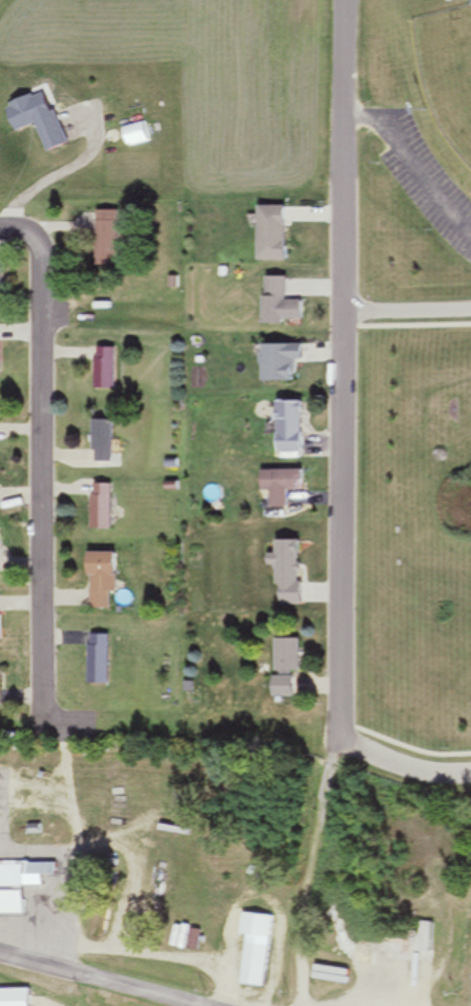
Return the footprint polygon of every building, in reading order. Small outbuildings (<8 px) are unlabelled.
[(53,92),(13,107),(22,132),(43,124),(54,153),(73,146),(53,92)] [(127,146),(152,142),(148,123),(124,128),(127,146)] [(292,261),(292,207),(264,207),(264,261),(292,261)] [(100,211),(100,259),(122,259),(122,211),(100,211)] [(307,322),(306,302),(291,302),(290,278),(267,278),(267,323),(307,322)] [(266,383),(299,383),(299,362),(308,362),(308,346),(266,346),(266,383)] [(118,390),(118,349),(97,349),(97,390),(118,390)] [(282,403),(282,452),(308,452),(308,403),(282,403)] [(117,421),(96,421),(96,463),(117,463),(117,421)] [(305,471),(265,472),(265,492),(272,492),(272,507),(290,507),(290,491),(305,491),(305,471)] [(115,530),(115,485),(95,485),(95,530),(115,530)] [(92,610),(112,611),(112,594),(122,594),(122,554),(93,554),(92,610)] [(112,636),(90,636),(90,686),(112,686),(112,636)] [(304,674),(304,640),(278,640),(278,698),(301,698),(301,674),(304,674)] [(29,914),(29,865),(0,865),(0,914),(29,914)] [(250,936),(246,986),(269,988),(275,916),(243,913),(241,935),(250,936)] [(425,942),(438,942),(437,923),(425,923),(425,942)] [(36,990),(0,990),(0,1005),(36,1005),(36,990)]
